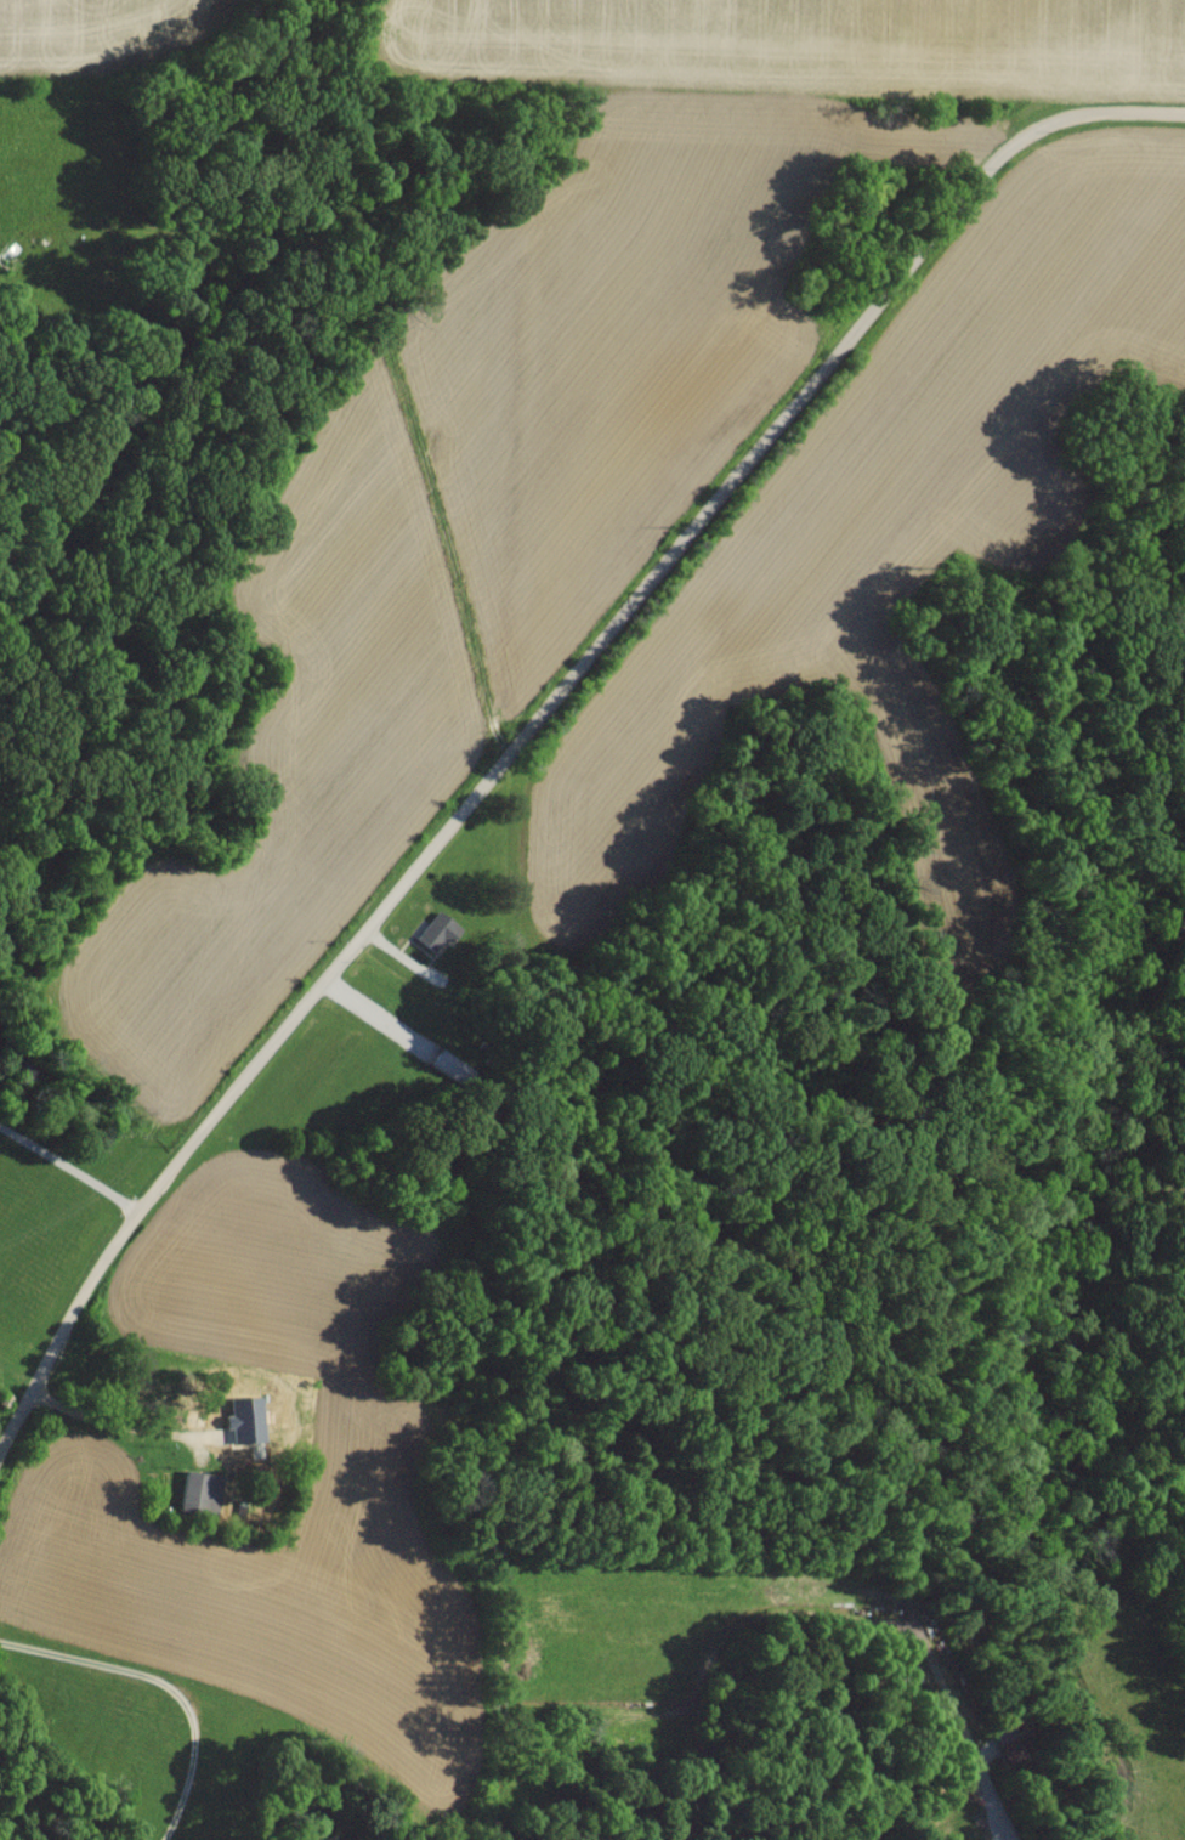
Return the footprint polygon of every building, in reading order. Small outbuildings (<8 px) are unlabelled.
[(416,937),(434,951),(446,936),(452,941),(463,927),(438,908),(416,937)] [(430,1064),(460,1084),(471,1067),(441,1047),(430,1064)] [(217,1516),(223,1475),(187,1470),(181,1510),(217,1516)]
